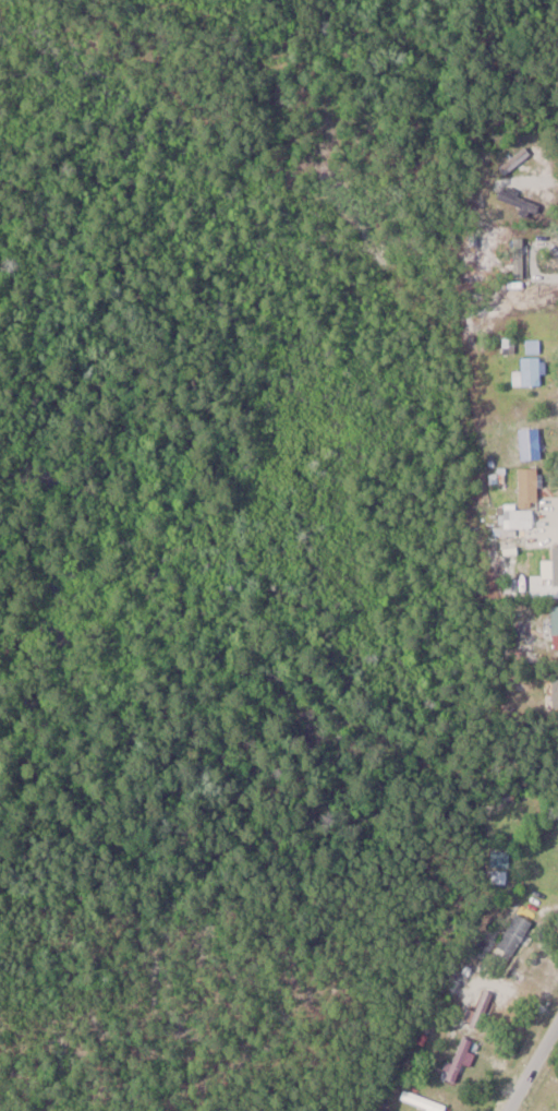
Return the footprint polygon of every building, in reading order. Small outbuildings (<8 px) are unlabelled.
[(543,356),(524,356),(524,372),(516,372),(516,385),(543,385),(543,356)] [(523,459),(543,459),(543,428),(522,428),(523,459)] [(521,467),(521,501),(540,501),(540,467),(521,467)] [(535,508),(505,508),(505,527),(535,527),(535,508)] [(547,542),(548,575),(557,575),(557,542),(547,542)] [(512,958),(539,916),(524,907),(497,949),(512,958)] [(448,1103),(404,1093),(402,1101),(429,1107),(429,1110),(446,1110),(448,1103)]
